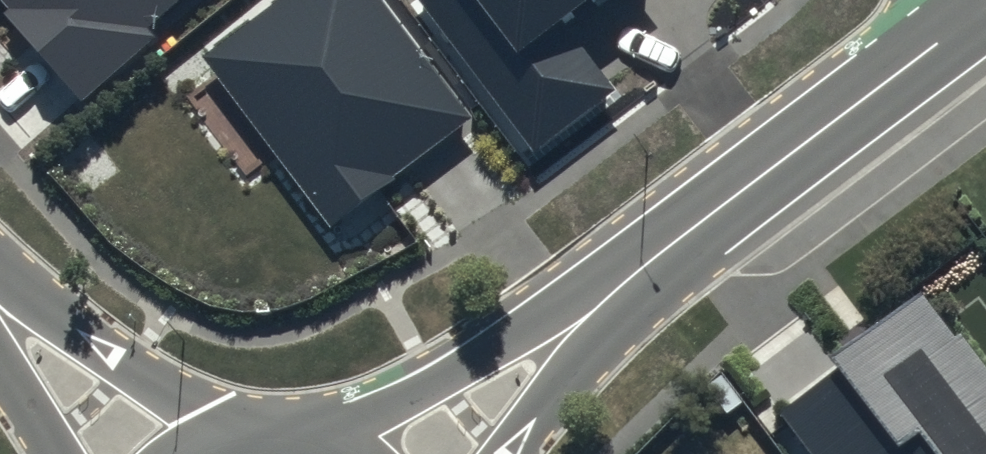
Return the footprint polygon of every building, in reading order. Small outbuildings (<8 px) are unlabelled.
[(87,97),(152,41),(140,27),(172,0),(9,0),(6,2),(87,97)] [(203,48),(332,217),(472,111),(388,0),(266,0),(203,48)] [(781,403),(818,453),(985,453),(985,351),(961,316),(953,322),(917,274),(827,339),(841,359),(781,403)]
